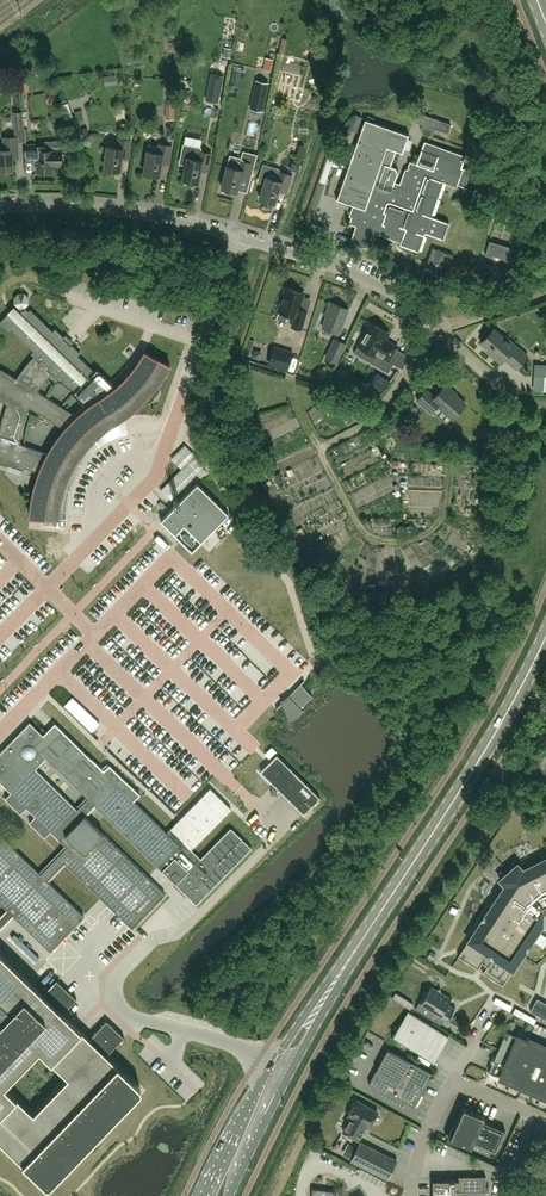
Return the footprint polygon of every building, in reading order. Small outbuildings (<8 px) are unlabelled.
[(209,85),(206,99),(218,102),(220,88),(223,76),(211,74),(209,85)] [(252,101),(251,108),(257,109),(262,110),(268,82),(257,80),(252,101)] [(43,93),(46,104),(54,101),(51,90),(43,93)] [(175,119),(175,104),(166,104),(165,119),(175,119)] [(82,110),(75,112),(77,124),(84,123),(82,110)] [(24,129),(23,111),(14,112),(15,129),(24,129)] [(423,135),(428,136),(433,134),(435,129),(448,133),(451,124),(418,112),(415,121),(423,124),(421,129),(423,135)] [(344,123),(342,128),(356,132),(361,117),(353,114),(344,123)] [(431,216),(444,182),(457,187),(458,184),(485,194),(486,189),(497,192),(501,181),(491,178),(491,177),(462,167),(466,156),(425,141),(417,163),(412,162),(410,167),(405,170),(399,186),(397,189),(393,187),(397,175),(398,172),(396,168),(392,166),(391,166),(396,151),(402,153),(409,134),(408,134),(366,119),(337,198),(336,199),(356,206),(349,223),(356,226),(352,238),(355,243),(367,248),(372,245),(376,233),(401,242),(400,244),(419,251),(426,233),(443,239),(449,223),(431,216)] [(19,154),(18,136),(3,137),(4,149),(0,149),(0,172),(13,171),(13,154),(19,154)] [(129,157),(131,140),(119,138),(118,147),(107,145),(105,169),(120,170),(122,156),(129,157)] [(169,163),(172,146),(160,144),(160,145),(150,143),(148,150),(144,173),(159,176),(162,162),(169,163)] [(26,161),(38,161),(37,171),(52,171),(52,164),(61,164),(62,151),(52,150),(46,150),(46,144),(26,144),(26,161)] [(183,180),(185,180),(185,183),(195,185),(196,182),(198,183),(201,169),(208,170),(211,153),(199,151),(200,148),(183,145),(180,162),(186,163),(183,180)] [(332,164),(341,167),(345,151),(336,149),(332,164)] [(234,194),(235,191),(237,192),(240,178),(248,180),(252,163),(240,160),(241,158),(230,155),(227,165),(228,165),(222,188),(224,188),(223,191),(234,194)] [(286,192),(291,175),(280,171),(277,179),(267,176),(260,198),(275,203),(279,189),(286,192)] [(493,255),(505,259),(505,261),(513,263),(517,249),(489,241),(485,255),(493,257),(493,255)] [(425,268),(420,282),(441,289),(453,255),(432,248),(428,261),(434,264),(432,271),(425,268)] [(292,326),(301,329),(307,311),(298,308),(303,293),(286,287),(279,311),(295,316),(292,326)] [(28,362),(25,366),(22,370),(19,374),(16,378),(0,368),(0,399),(7,404),(6,407),(5,411),(4,414),(3,418),(2,421),(1,425),(0,429),(0,430),(0,462),(23,470),(24,467),(39,472),(38,477),(36,481),(35,486),(34,490),(33,495),(32,499),(31,504),(31,508),(30,513),(30,518),(43,518),(42,525),(65,527),(66,518),(58,518),(59,513),(59,509),(60,504),(61,500),(62,496),(63,491),(64,487),(65,483),(67,479),(69,475),(71,470),(73,466),(75,462),(78,458),(80,455),(83,451),(86,447),(89,444),(92,441),(95,438),(98,435),(102,432),(105,429),(108,427),(112,424),(113,424),(115,427),(121,424),(119,420),(120,420),(120,419),(126,415),(130,412),(134,409),(137,406),(141,403),(145,399),(148,396),(151,392),(154,388),(157,385),(160,381),(163,377),(165,373),(168,368),(170,364),(145,351),(143,355),(140,359),(138,363),(135,367),(132,370),(129,374),(126,377),(123,381),(120,384),(116,387),(97,368),(94,371),(78,355),(80,353),(72,344),(70,345),(63,338),(64,337),(55,328),(53,331),(30,309),(29,310),(26,308),(25,308),(25,307),(29,303),(29,297),(25,293),(19,293),(15,297),(15,303),(19,307),(16,310),(14,307),(13,308),(17,312),(13,315),(10,312),(0,321),(0,323),(9,332),(11,329),(33,351),(31,353),(34,356),(28,362)] [(326,315),(328,315),(323,328),(338,334),(348,309),(331,302),(326,315)] [(369,321),(365,328),(368,330),(358,345),(375,355),(376,354),(383,358),(378,367),(388,372),(394,363),(389,361),(398,346),(389,341),(388,343),(384,340),(388,332),(369,321)] [(516,369),(528,355),(506,336),(505,337),(494,328),(481,343),(492,353),(491,354),(501,363),(505,359),(516,369)] [(335,362),(345,343),(336,339),(327,358),(335,362)] [(292,353),(274,347),(269,362),(287,368),(292,353)] [(536,365),(535,377),(545,378),(545,365),(536,365)] [(328,367),(320,371),(324,379),(332,375),(328,367)] [(382,392),(389,381),(378,375),(371,386),(382,392)] [(453,418),(466,403),(452,391),(453,390),(446,384),(435,397),(427,389),(417,400),(432,412),(438,405),(453,418)] [(410,416),(418,407),(412,403),(405,411),(410,416)] [(249,407),(252,416),(262,413),(260,404),(249,407)] [(184,443),(170,458),(180,468),(160,489),(170,499),(206,464),(184,443)] [(197,483),(161,520),(192,551),(229,513),(197,483)] [(87,551),(76,560),(82,566),(93,557),(87,551)] [(88,569),(83,574),(91,581),(95,577),(88,569)] [(283,703),(290,718),(302,710),(299,708),(312,695),(301,684),(304,680),(276,708),(276,709),(283,703)] [(176,822),(172,826),(167,832),(134,799),(140,793),(108,762),(103,768),(54,723),(43,735),(30,722),(29,722),(29,723),(0,753),(0,785),(3,784),(6,787),(11,792),(5,798),(21,813),(26,807),(35,816),(30,822),(45,837),(50,831),(67,847),(41,874),(0,834),(0,902),(7,909),(14,916),(50,951),(84,916),(47,880),(64,862),(132,928),(165,894),(84,815),(94,804),(158,866),(161,863),(164,867),(161,869),(176,883),(197,903),(251,848),(231,828),(201,858),(191,849),(231,809),(220,798),(210,788),(176,822)] [(304,814),(310,807),(320,797),(277,755),(261,771),(304,814)] [(522,869),(517,863),(499,879),(504,885),(458,957),(478,970),(482,963),(487,967),(483,973),(503,986),(542,926),(545,928),(545,929),(545,857),(522,869)] [(12,917),(14,916),(7,909),(0,916),(0,930),(12,917)] [(41,959),(16,935),(12,938),(37,962),(41,959)] [(35,1177),(38,1180),(44,1185),(46,1186),(49,1186),(51,1185),(139,1093),(141,1091),(141,1089),(140,1087),(134,1081),(131,1078),(106,1054),(108,1052),(109,1053),(124,1037),(123,1036),(122,1037),(107,1022),(107,1021),(107,1020),(91,1036),(92,1037),(90,1039),(81,1030),(76,1025),(63,1013),(44,995),(0,952),(0,1143),(35,1177)] [(426,992),(415,1009),(431,1018),(435,1012),(448,1020),(455,1008),(448,1004),(452,998),(441,991),(440,987),(439,987),(440,988),(437,989),(432,986),(427,993),(426,992)] [(395,992),(392,997),(410,1009),(413,1004),(395,992)] [(530,1010),(545,1019),(545,1003),(537,998),(530,1010)] [(408,1012),(392,1038),(433,1063),(449,1038),(408,1012)] [(537,1091),(536,1092),(545,1096),(545,1046),(531,1040),(530,1042),(506,1032),(489,1072),(518,1084),(519,1083),(537,1091)] [(414,1108),(433,1074),(388,1049),(385,1053),(384,1054),(383,1056),(382,1057),(381,1058),(380,1060),(379,1061),(379,1063),(379,1064),(378,1066),(369,1083),(414,1108)] [(369,1127),(378,1111),(357,1100),(348,1116),(351,1117),(343,1132),(359,1140),(366,1126),(369,1127)] [(485,1117),(463,1107),(455,1125),(453,1124),(447,1139),(458,1143),(459,1141),(472,1147),(474,1143),(483,1121),(485,1117)] [(474,1143),(485,1148),(495,1126),(483,1121),(474,1143)] [(495,1126),(485,1148),(496,1153),(506,1131),(495,1126)] [(351,1161),(388,1179),(397,1160),(361,1142),(351,1161)] [(486,1176),(459,1177),(459,1180),(433,1181),(433,1195),(487,1195),(486,1176)]
